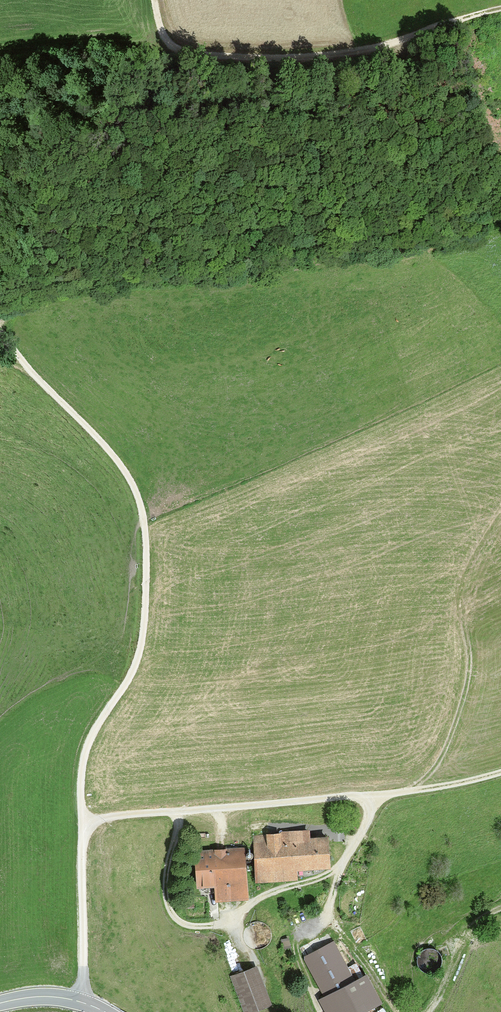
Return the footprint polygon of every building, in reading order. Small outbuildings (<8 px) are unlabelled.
[(252,847),(254,881),(295,878),(294,868),(328,866),(326,840),(303,841),(302,836),(303,836),(303,835),(287,835),(287,832),(284,832),(284,834),(252,837),(252,847)] [(215,885),(216,892),(241,891),(238,850),(214,851),(215,852),(195,854),(197,885),(215,885)] [(179,898),(179,908),(190,907),(190,898),(179,898)] [(250,947),(255,949),(260,949),(264,947),(268,944),(270,940),(272,936),(271,931),(269,927),(266,923),(262,921),(258,920),(253,920),(248,923),(245,926),(243,931),(242,936),(244,940),(247,944),(250,947)] [(332,944),(303,959),(323,997),(318,999),(325,1011),(361,1011),(364,1011),(372,1011),(374,1011),(371,1007),(379,1003),(364,975),(353,981),(332,944)] [(421,970),(425,972),(429,972),(433,972),(437,970),(440,967),(441,963),(442,959),(441,955),(439,951),(435,948),(432,947),(428,947),(423,948),(420,951),(417,954),(416,959),(417,963),(419,967),(421,970)] [(250,971),(232,978),(244,1011),(247,1011),(267,1004),(266,1004),(263,1005),(255,986),(250,971)]
